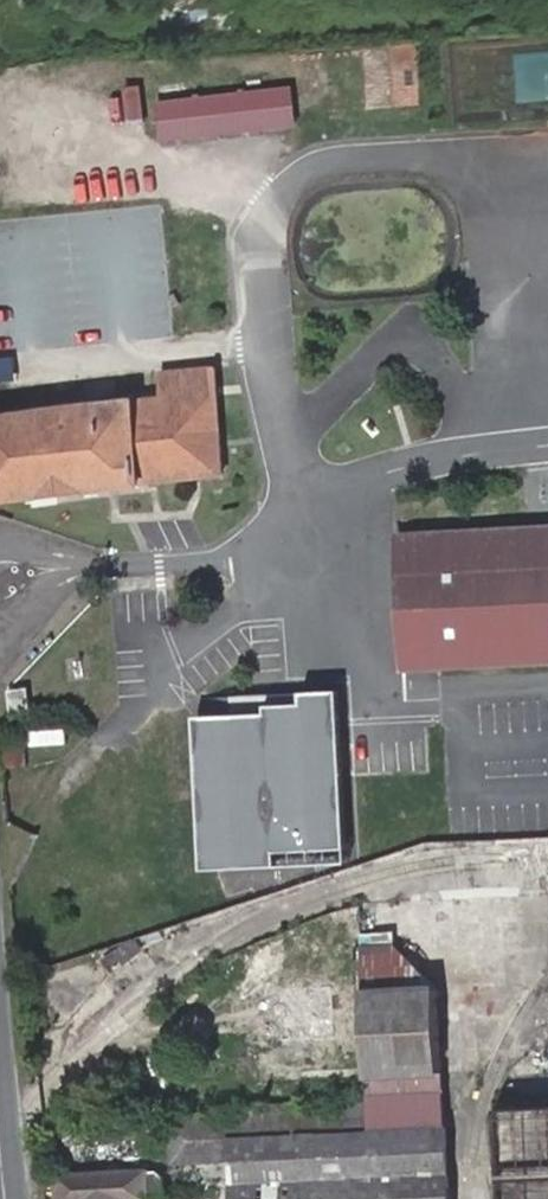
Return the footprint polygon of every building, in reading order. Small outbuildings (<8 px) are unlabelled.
[(135,96),(53,109),(47,60),(38,61),(39,69),(0,74),(0,143),(137,126),(135,96)] [(290,89),(158,104),(162,141),(295,125),(290,89)] [(60,247),(62,267),(105,264),(104,244),(60,247)] [(118,272),(122,333),(161,331),(156,270),(118,272)] [(102,272),(28,280),(34,339),(73,336),(74,348),(109,344),(102,272)] [(223,478),(213,375),(156,382),(157,402),(0,418),(0,501),(223,478)] [(447,668),(547,663),(547,534),(439,540),(447,668)] [(420,670),(447,668),(439,540),(412,542),(420,670)] [(11,694),(14,720),(38,717),(35,691),(11,694)] [(140,734),(164,764),(206,732),(183,701),(140,734)] [(1,743),(3,768),(27,765),(25,742),(1,743)] [(226,813),(264,811),(262,756),(224,758),(226,813)] [(337,830),(242,857),(252,890),(346,864),(337,830)] [(143,937),(127,947),(137,962),(152,952),(143,937)] [(137,962),(127,947),(121,952),(131,966),(137,962)] [(431,983),(394,951),(359,953),(365,1101),(361,1101),(360,1062),(347,1063),(348,1101),(167,1109),(169,1155),(230,1151),(232,1198),(440,1198),(436,1115),(431,983)] [(131,966),(121,952),(108,960),(118,975),(131,966)] [(281,1050),(282,1072),(330,1070),(329,1048),(330,1048),(328,994),(309,995),(308,972),(277,972),(278,997),(272,997),(274,1051),(281,1050)] [(541,1096),(491,1098),(497,1198),(547,1198),(541,1096)] [(53,1175),(55,1198),(162,1198),(164,1198),(168,1194),(170,1189),(171,1183),(170,1178),(167,1174),(162,1170),(157,1168),(53,1175)]
